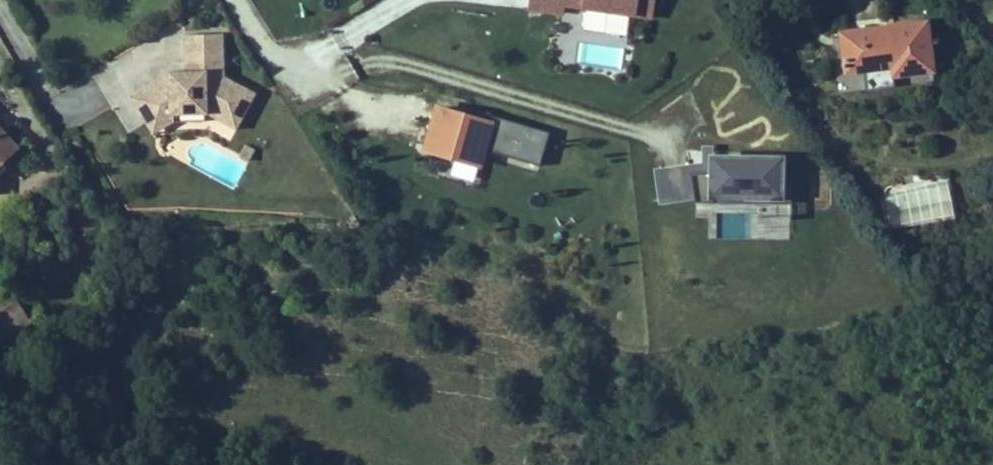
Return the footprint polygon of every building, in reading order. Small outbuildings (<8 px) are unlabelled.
[(531,12),(564,17),(565,8),(653,22),(656,0),(533,0),(531,12)] [(934,75),(927,22),(839,34),(845,79),(889,74),(890,80),(934,75)] [(168,71),(168,78),(133,97),(150,124),(170,111),(173,117),(210,115),(211,115),(240,131),(260,95),(223,76),(227,70),(226,34),(185,36),(185,71),(168,71)] [(170,111),(150,124),(157,136),(177,123),(210,122),(210,115),(173,117),(170,111)] [(470,120),(440,112),(428,152),(487,169),(491,155),(540,169),(550,137),(472,114),(470,120)] [(22,152),(0,127),(0,172),(22,152)] [(247,147),(242,156),(251,162),(257,152),(247,147)] [(787,209),(788,160),(714,159),(715,147),(702,147),(702,164),(654,171),(659,208),(695,203),(695,207),(787,209)] [(453,167),(452,180),(479,181),(480,169),(453,167)] [(947,180),(883,197),(893,234),(957,217),(947,180)] [(30,323),(12,294),(0,301),(0,341),(30,323)]
